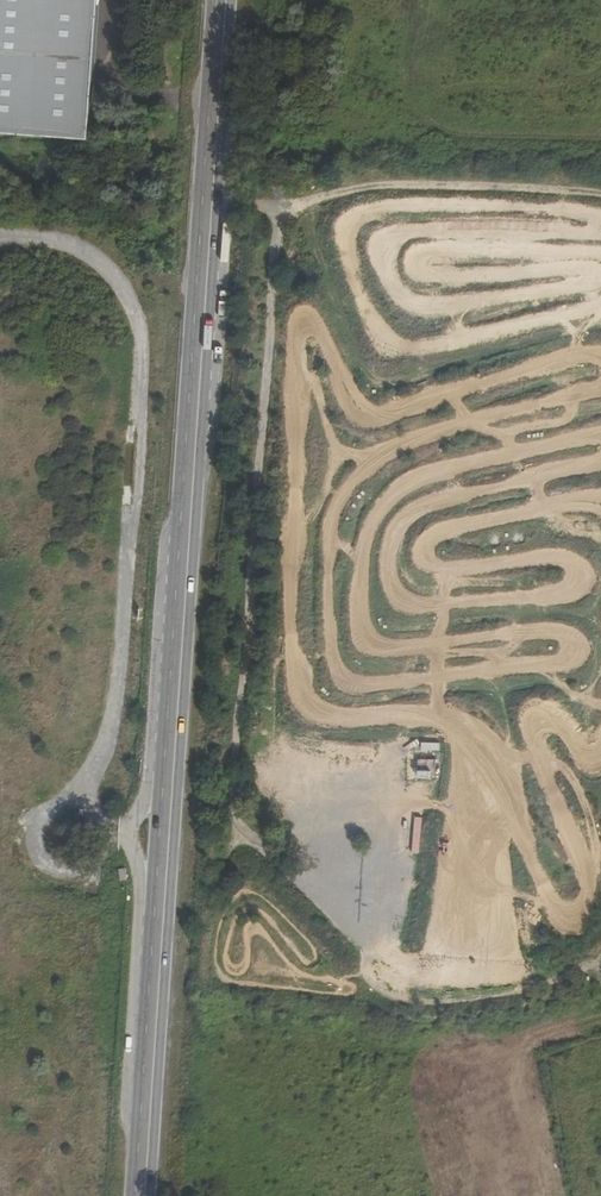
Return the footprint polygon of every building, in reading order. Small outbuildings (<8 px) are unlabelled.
[(104,139),(113,0),(0,0),(0,133),(104,139)] [(437,751),(437,742),(401,741),(401,750),(437,751)] [(419,777),(432,776),(431,766),(418,767),(419,777)]
